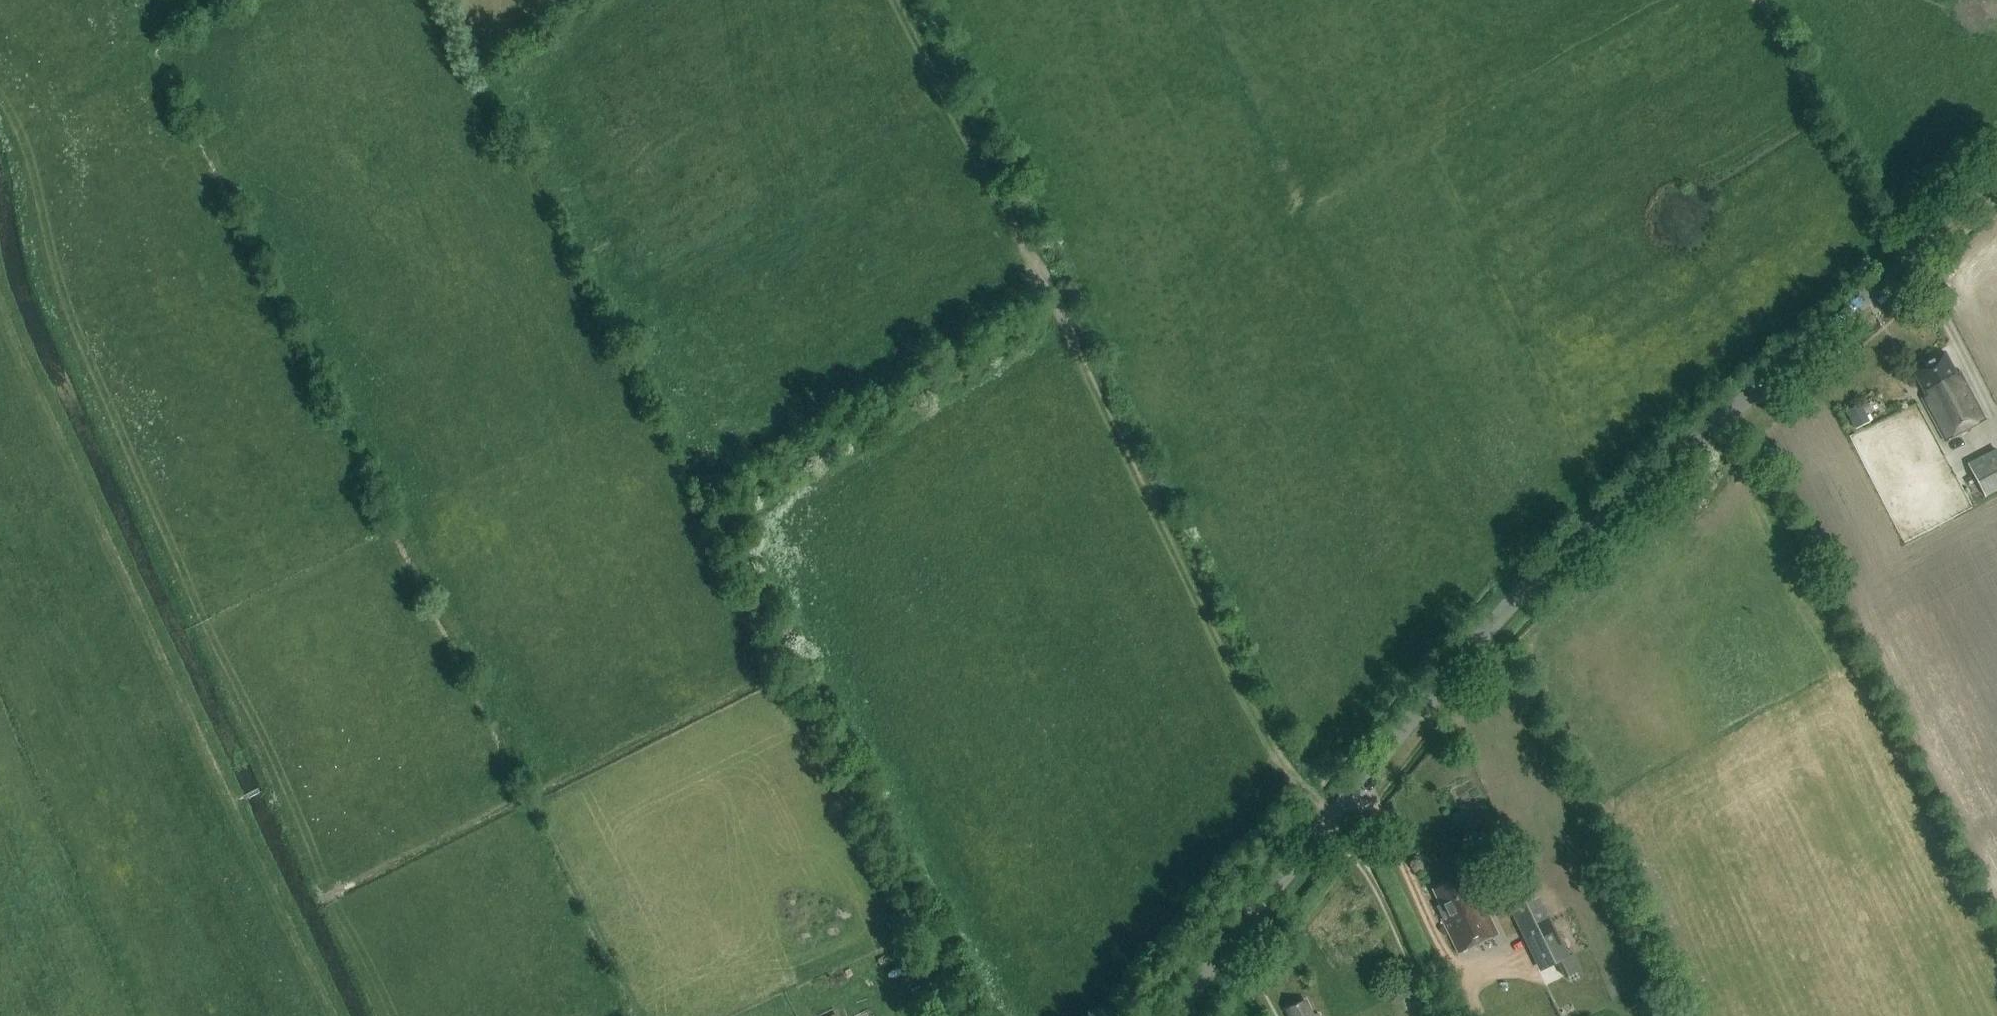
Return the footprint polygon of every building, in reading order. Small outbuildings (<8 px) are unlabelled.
[(1944,441),(1985,418),(1960,372),(1956,373),(1945,352),(1912,370),(1925,395),(1921,397),(1944,441)] [(1860,404),(1846,411),(1855,429),(1869,421),(1860,404)] [(1996,491),(1996,451),(1996,449),(1967,464),(1985,497),(1996,491)] [(1458,952),(1497,932),(1480,900),(1478,901),(1470,885),(1468,886),(1463,876),(1433,890),(1447,917),(1442,919),(1458,952)] [(1569,957),(1537,891),(1508,905),(1540,971),(1569,957)] [(1318,1013),(1313,1015),(1305,1000),(1286,1009),(1290,1015),(1319,1015),(1318,1013)]
